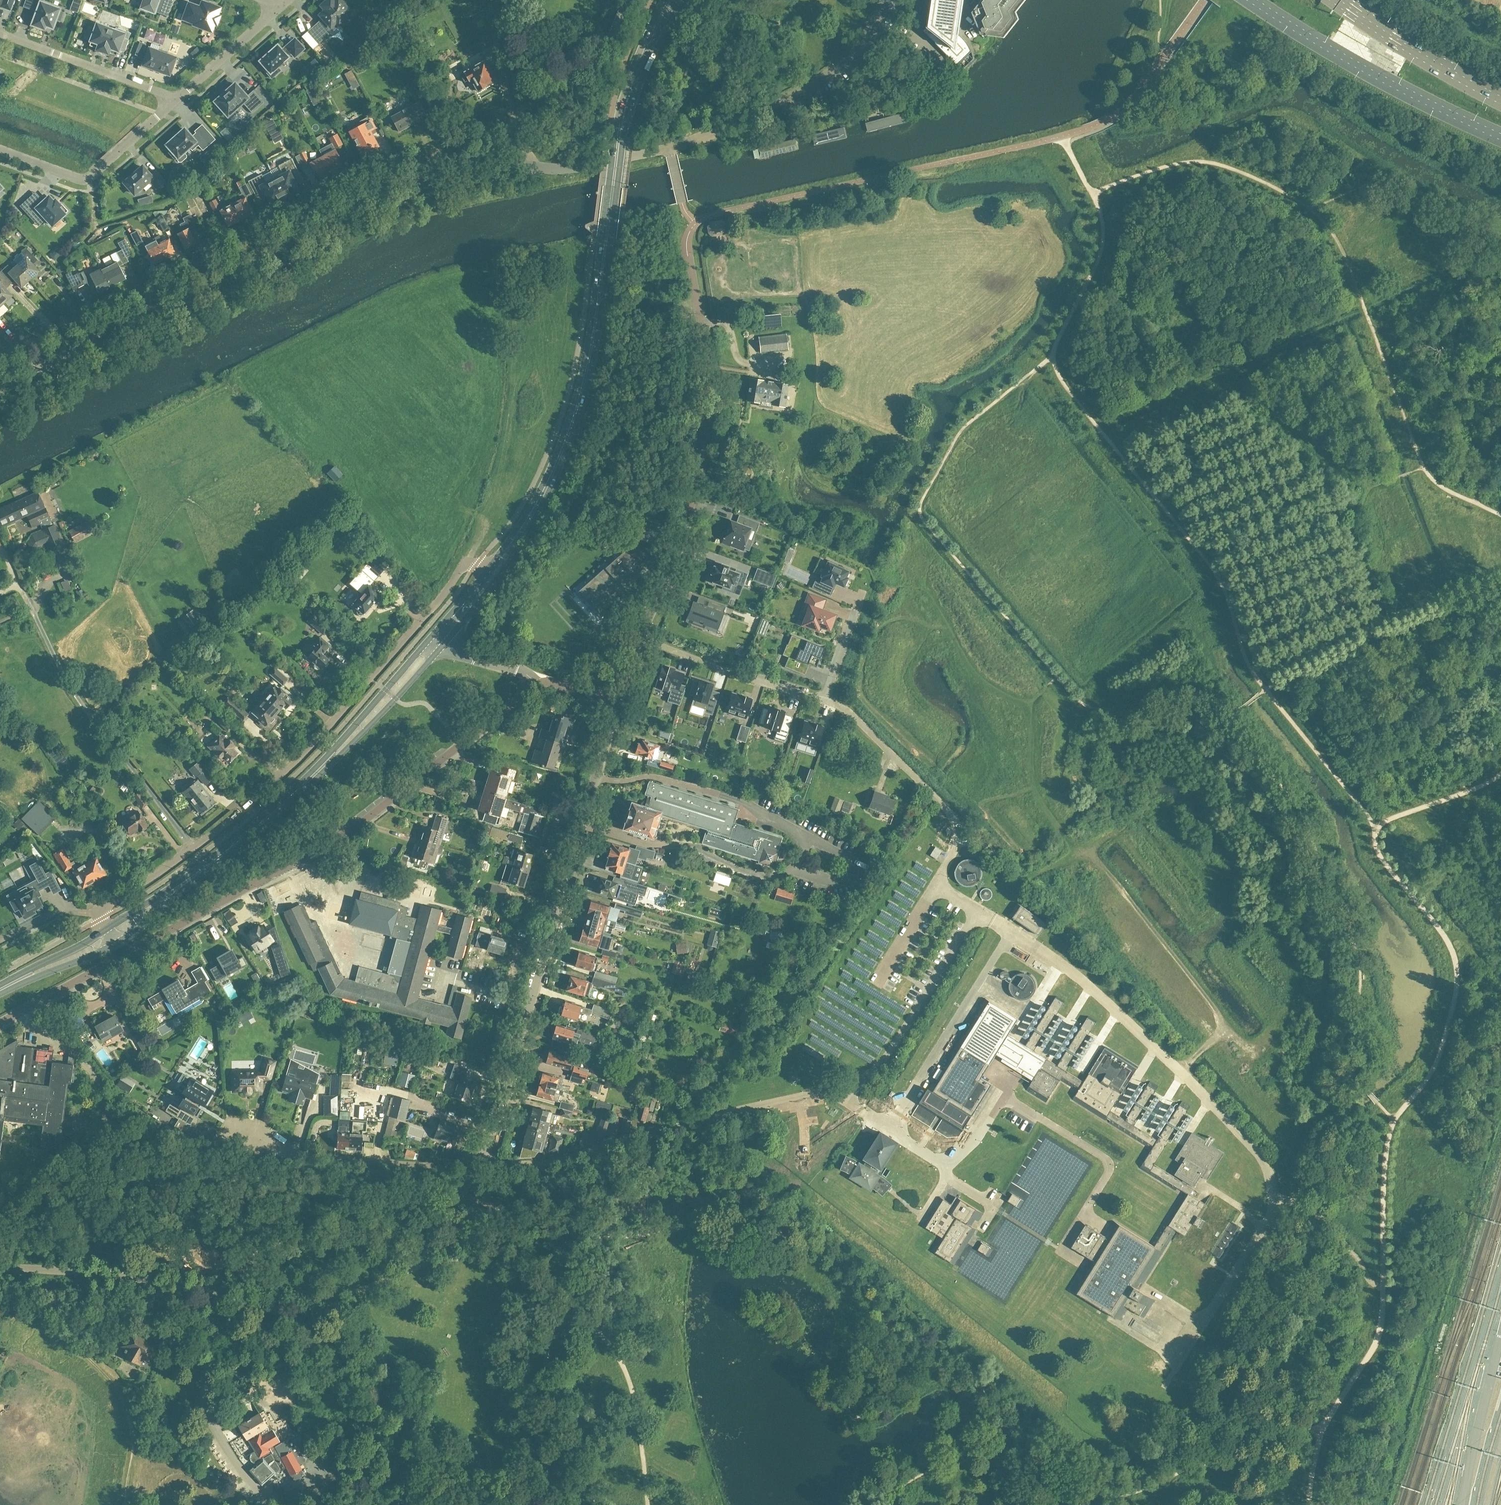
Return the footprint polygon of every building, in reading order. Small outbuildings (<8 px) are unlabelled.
[(14,0),(0,0),(0,5),(1,6),(1,7),(2,7),(9,10),(10,10),(11,9),(10,9),(14,0)] [(63,12),(59,11),(59,9),(42,2),(42,0),(26,0),(24,6),(37,11),(32,24),(45,29),(46,25),(53,28),(56,19),(60,20),(63,12)] [(142,7),(144,8),(142,7),(143,4),(155,8),(154,11),(152,11),(154,12),(154,11),(167,16),(167,17),(173,0),(144,0),(142,7)] [(343,15),(349,10),(340,0),(337,0),(335,2),(333,0),(327,0),(322,5),(326,10),(320,15),(324,19),(320,22),(319,21),(313,27),(324,38),(330,33),(327,30),(336,21),(339,25),(346,18),(343,15)] [(963,0),(933,0),(929,27),(930,28),(926,29),(924,29),(922,30),(957,65),(971,51),(970,48),(970,47),(968,44),(968,43),(966,41),(964,39),(962,37),(960,35),(958,33),(963,0)] [(972,12),(981,34),(996,36),(1004,38),(1019,19),(1016,12),(1026,0),(981,0),(972,12)] [(203,2),(200,8),(200,9),(196,8),(196,6),(189,3),(184,19),(195,23),(194,24),(211,31),(214,23),(216,24),(219,16),(217,15),(220,6),(211,2),(210,5),(203,2)] [(116,55),(123,37),(128,39),(131,32),(116,27),(115,30),(97,24),(89,45),(116,55)] [(173,25),(171,31),(177,33),(179,27),(173,25)] [(287,56),(291,53),(294,56),(294,57),(295,57),(295,56),(304,49),(305,48),(304,48),(295,38),(296,38),(295,38),(294,38),(286,46),(285,46),(286,47),(282,50),(278,46),(278,45),(277,46),(271,52),(270,51),(270,52),(268,54),(267,54),(267,55),(261,60),(260,61),(261,62),(261,61),(265,66),(264,67),(263,68),(264,69),(271,77),(272,78),(272,77),(279,71),(280,70),(280,69),(279,69),(277,67),(287,58),(288,57),(287,56)] [(140,41),(135,55),(141,57),(142,55),(147,57),(144,64),(143,65),(144,65),(152,68),(152,69),(160,71),(168,74),(169,74),(170,73),(169,73),(175,58),(175,59),(175,58),(174,57),(166,54),(167,52),(160,49),(161,46),(151,43),(150,48),(149,49),(145,48),(146,44),(140,41)] [(324,44),(316,51),(323,59),(328,55),(326,54),(330,51),(324,44)] [(470,80),(471,79),(477,89),(479,89),(481,90),(484,88),(485,86),(485,85),(486,85),(486,84),(495,79),(487,66),(505,56),(499,45),(485,53),(486,55),(481,58),(483,60),(474,65),(474,66),(465,72),(465,73),(460,75),(464,82),(469,80),(470,80)] [(198,48),(191,54),(196,60),(203,53),(198,48)] [(897,91),(887,79),(882,84),(892,96),(897,91)] [(264,102),(253,90),(246,96),(235,83),(215,101),(217,103),(213,106),(218,111),(221,108),(228,115),(243,102),(252,113),(264,102)] [(313,87),(305,91),(309,98),(316,94),(313,87)] [(418,118),(425,114),(419,102),(391,116),(399,131),(420,120),(418,118)] [(867,132),(907,122),(904,112),(884,118),(865,124),(867,132)] [(348,128),(362,154),(378,146),(369,130),(374,128),(369,117),(348,128)] [(203,150),(215,139),(202,124),(194,131),(196,132),(191,136),(185,129),(179,134),(178,134),(172,139),(173,139),(167,145),(171,150),(168,152),(175,160),(177,158),(179,161),(181,162),(186,157),(186,155),(184,152),(195,142),(203,150)] [(809,145),(846,136),(843,126),(806,136),(809,145)] [(342,143),(337,134),(329,138),(332,143),(334,148),(342,143)] [(780,155),(799,150),(796,138),(757,148),(759,159),(762,159),(780,155)] [(334,148),(332,143),(319,150),(322,156),(330,172),(341,166),(339,161),(341,160),(334,148)] [(215,144),(208,150),(214,156),(221,150),(215,144)] [(309,162),(304,152),(295,157),(300,166),(309,162)] [(330,172),(322,156),(310,163),(315,174),(317,173),(320,177),(330,172)] [(283,174),(274,179),(285,199),(294,194),(292,192),(298,189),(295,184),(302,180),(291,159),(279,165),(283,174)] [(165,181),(156,171),(150,175),(142,166),(136,172),(135,172),(134,173),(135,173),(132,176),(132,175),(131,176),(125,182),(128,186),(128,189),(131,192),(133,192),(135,193),(136,192),(138,192),(142,190),(142,187),(149,181),(156,189),(165,181)] [(276,203),(285,199),(274,179),(266,183),(261,174),(249,181),(260,202),(267,198),(270,204),(275,201),(276,203)] [(241,199),(233,203),(241,219),(253,213),(246,198),(251,195),(243,179),(236,182),(242,193),(239,195),(241,199)] [(68,211),(61,203),(60,205),(59,204),(59,205),(58,206),(49,196),(44,201),(40,197),(35,202),(30,196),(20,206),(32,219),(40,211),(53,225),(68,211)] [(153,202),(151,196),(138,199),(140,205),(153,202)] [(241,219),(233,203),(230,198),(225,200),(228,206),(220,210),(228,226),(229,225),(231,226),(234,224),(235,223),(241,219)] [(214,211),(220,208),(215,199),(209,202),(214,211)] [(195,225),(190,214),(189,212),(184,214),(185,217),(182,218),(184,222),(179,224),(183,231),(188,229),(195,225)] [(164,217),(162,214),(156,219),(155,220),(155,221),(157,225),(160,223),(163,230),(169,227),(164,217)] [(728,232),(727,228),(726,224),(721,221),(710,223),(707,227),(706,231),(707,234),(708,234),(712,238),(725,235),(728,232)] [(188,229),(183,231),(178,234),(185,249),(186,248),(187,249),(191,247),(191,246),(196,243),(188,229)] [(131,234),(137,245),(143,242),(137,230),(131,234)] [(176,253),(169,238),(162,242),(159,235),(154,237),(156,240),(165,258),(170,256),(172,256),(173,255),(176,253)] [(121,260),(123,264),(128,261),(128,262),(129,262),(126,257),(132,254),(132,255),(132,254),(125,239),(118,243),(120,247),(121,247),(122,249),(116,252),(120,261),(121,260)] [(156,240),(145,246),(154,264),(157,262),(159,263),(160,261),(165,258),(156,240)] [(16,257),(13,260),(17,264),(30,279),(39,271),(33,264),(33,263),(31,260),(35,257),(34,256),(26,248),(21,252),(19,255),(18,253),(14,256),(16,257)] [(120,266),(123,265),(123,264),(121,260),(120,261),(105,268),(104,268),(113,285),(126,278),(126,279),(120,266)] [(7,281),(12,278),(14,281),(15,280),(21,287),(30,279),(17,264),(12,269),(8,265),(0,271),(0,273),(7,281)] [(113,285),(104,268),(102,270),(101,268),(90,274),(90,273),(89,274),(90,274),(84,277),(90,289),(96,286),(99,293),(99,292),(113,285)] [(84,284),(78,272),(78,273),(73,275),(71,271),(70,272),(66,274),(65,274),(73,290),(74,290),(73,290),(78,287),(84,284),(84,285),(84,284)] [(4,303),(13,295),(6,288),(7,287),(4,284),(7,281),(0,273),(0,299),(4,303)] [(787,348),(785,334),(772,335),(772,336),(773,336),(773,338),(760,339),(761,351),(787,348)] [(785,406),(788,385),(772,382),(772,383),(767,382),(767,381),(751,378),(747,400),(760,402),(760,399),(773,401),(772,404),(785,406)] [(343,472),(334,464),(326,472),(335,481),(343,472)] [(749,474),(747,470),(742,469),(739,473),(741,477),(746,478),(749,474)] [(54,524),(53,522),(39,492),(0,509),(0,527),(28,515),(33,526),(40,523),(42,530),(32,534),(27,541),(31,548),(39,549),(43,542),(47,541),(51,551),(64,545),(54,524)] [(705,497),(703,502),(715,505),(716,500),(705,497)] [(744,517),(741,524),(731,520),(726,533),(723,532),(721,539),(723,540),(723,542),(734,546),(734,545),(742,548),(742,549),(742,550),(743,547),(749,549),(752,541),(747,539),(750,529),(756,531),(759,523),(744,517)] [(90,520),(69,531),(76,544),(97,532),(90,520)] [(375,556),(363,545),(358,551),(370,562),(375,556)] [(632,545),(586,585),(596,596),(588,602),(601,617),(623,598),(617,592),(622,587),(643,569),(637,562),(643,557),(632,545)] [(830,595),(834,586),(833,585),(833,584),(834,582),(843,586),(847,578),(845,577),(846,574),(848,571),(836,566),(837,564),(830,561),(829,563),(828,562),(822,576),(823,577),(822,580),(820,580),(816,588),(830,595)] [(742,571),(736,569),(735,572),(727,569),(729,566),(722,564),(720,568),(714,566),(711,574),(715,575),(713,582),(723,585),(722,588),(732,592),(733,589),(738,576),(740,577),(742,571)] [(767,572),(763,583),(772,586),(776,575),(767,572)] [(781,582),(776,586),(779,590),(784,587),(781,582)] [(381,599),(380,597),(382,596),(369,585),(353,604),(358,609),(357,611),(359,613),(361,614),(363,614),(368,608),(367,608),(372,602),(373,603),(374,602),(376,603),(377,602),(378,602),(381,599)] [(819,625),(830,629),(834,615),(821,610),(825,600),(812,595),(810,602),(807,601),(803,612),(808,613),(804,624),(818,629),(819,625)] [(726,606),(709,599),(707,606),(695,601),(690,612),(695,614),(692,622),(703,626),(704,622),(714,626),(720,611),(723,613),(726,606)] [(191,611),(183,616),(192,630),(200,624),(191,611)] [(308,620),(318,629),(324,634),(330,627),(314,613),(308,620)] [(793,669),(797,659),(809,664),(816,667),(824,647),(791,634),(784,654),(789,656),(784,666),(785,667),(785,666),(793,669)] [(330,660),(323,653),(330,645),(321,637),(310,650),(309,649),(305,653),(316,663),(315,666),(318,668),(321,667),(322,668),(324,666),(325,665),(330,660)] [(659,679),(657,687),(670,691),(667,701),(679,705),(682,696),(676,694),(679,685),(683,673),(673,670),(674,669),(663,665),(663,667),(662,667),(661,669),(659,675),(660,675),(659,677),(659,678),(659,679)] [(289,679),(277,668),(271,674),(283,685),(289,679)] [(703,681),(699,680),(699,682),(694,680),(689,694),(694,695),(693,699),(696,700),(695,704),(705,708),(704,712),(712,715),(719,692),(712,690),(714,684),(704,681),(703,681)] [(292,701),(284,694),(286,692),(277,684),(265,697),(264,696),(262,698),(277,712),(282,707),(285,706),(286,707),(292,701)] [(260,692),(252,685),(248,689),(256,696),(260,692)] [(726,711),(746,718),(751,699),(750,699),(750,698),(740,695),(740,696),(732,693),(726,711)] [(244,708),(240,704),(239,706),(229,697),(224,703),(243,720),(248,714),(243,710),(244,708)] [(273,716),(277,712),(262,698),(251,710),(259,717),(258,719),(266,726),(269,723),(271,723),(275,719),(273,716)] [(785,742),(793,717),(792,717),(783,714),(784,711),(778,709),(774,708),(774,709),(770,708),(769,710),(764,708),(763,707),(758,722),(759,723),(759,722),(765,724),(764,726),(778,730),(777,732),(776,733),(786,736),(784,741),(784,742),(785,742)] [(234,726),(223,716),(217,710),(212,715),(229,731),(234,726)] [(570,732),(574,720),(557,714),(557,715),(547,712),(547,713),(555,715),(549,731),(542,729),(540,736),(547,739),(567,745),(578,748),(561,743),(565,731),(570,732)] [(802,730),(798,741),(816,747),(823,727),(821,727),(821,726),(811,722),(811,723),(804,721),(804,722),(802,722),(800,730),(802,730)] [(208,726),(204,728),(202,723),(192,727),(199,742),(213,736),(208,726)] [(737,739),(745,742),(750,727),(741,725),(737,739)] [(233,748),(235,745),(229,738),(228,739),(223,734),(221,737),(220,736),(209,746),(215,752),(222,760),(224,758),(229,762),(238,753),(233,748)] [(563,757),(567,745),(547,739),(543,752),(536,749),(532,761),(542,764),(541,765),(545,766),(545,765),(557,769),(559,769),(554,767),(558,756),(563,757)] [(655,759),(659,746),(642,740),(641,744),(638,743),(635,752),(655,759)] [(506,796),(512,778),(518,780),(522,766),(501,760),(493,772),(492,771),(486,790),(506,796)] [(198,776),(205,785),(213,778),(199,761),(189,770),(196,778),(198,776)] [(672,771),(674,765),(661,761),(659,767),(672,771)] [(809,782),(813,770),(806,767),(802,780),(809,782)] [(743,777),(739,788),(744,790),(748,779),(743,777)] [(136,789),(129,779),(123,783),(130,793),(136,789)] [(215,801),(198,780),(183,792),(200,813),(215,801)] [(777,851),(781,839),(734,823),(738,809),(649,780),(644,795),(650,797),(647,807),(631,802),(622,829),(652,838),(660,814),(708,830),(707,832),(704,832),(701,843),(757,861),(757,863),(773,868),(778,852),(777,851)] [(148,804),(139,790),(133,794),(142,808),(148,804)] [(539,838),(546,817),(541,815),(543,809),(506,797),(506,796),(486,790),(480,809),(487,811),(484,820),(497,824),(503,806),(525,813),(520,831),(539,838)] [(890,814),(895,801),(883,796),(884,794),(875,790),(869,806),(890,814)] [(836,796),(832,808),(840,811),(844,799),(836,796)] [(55,818),(50,812),(38,801),(22,818),(37,835),(55,818)] [(850,809),(852,803),(845,801),(843,806),(850,809)] [(147,823),(139,811),(122,822),(130,835),(138,829),(140,831),(147,826),(146,824),(147,823)] [(426,826),(423,835),(441,841),(448,819),(438,815),(434,829),(426,826)] [(19,819),(13,824),(19,830),(24,824),(19,819)] [(546,832),(558,835),(560,827),(548,823),(546,832)] [(520,843),(522,835),(491,826),(489,834),(520,843)] [(441,841),(423,835),(416,857),(434,863),(438,852),(441,854),(444,846),(440,844),(441,841)] [(630,847),(629,849),(612,844),(610,849),(607,850),(607,853),(608,854),(607,855),(625,861),(635,864),(638,857),(646,859),(647,857),(652,859),(655,852),(637,846),(636,849),(630,847)] [(33,845),(32,847),(29,845),(26,848),(38,859),(42,853),(33,845)] [(105,874),(97,860),(83,868),(81,864),(78,866),(75,860),(71,862),(63,847),(54,852),(59,862),(60,861),(65,870),(73,866),(83,886),(91,882),(93,882),(95,881),(95,879),(105,874)] [(529,870),(534,854),(518,849),(518,850),(515,849),(512,858),(504,856),(502,862),(506,863),(513,866),(514,865),(529,870)] [(935,849),(930,858),(938,862),(942,853),(935,849)] [(405,869),(408,857),(402,855),(398,867),(405,869)] [(625,861),(607,855),(605,861),(607,863),(605,868),(621,873),(620,876),(637,881),(639,877),(633,875),(636,866),(637,865),(635,864),(625,861)] [(955,872),(955,873),(955,874),(955,875),(955,876),(955,877),(956,877),(956,878),(956,879),(957,879),(957,880),(958,881),(959,882),(960,883),(961,884),(962,884),(962,885),(963,885),(964,885),(965,885),(965,886),(966,886),(967,886),(968,886),(969,886),(970,886),(971,886),(972,886),(972,885),(973,885),(974,885),(975,884),(976,884),(976,883),(977,883),(978,882),(979,881),(979,880),(980,880),(980,879),(981,878),(981,877),(981,876),(982,876),(982,875),(982,874),(982,873),(982,872),(982,871),(982,870),(982,869),(981,868),(981,867),(981,866),(980,866),(980,865),(979,864),(979,863),(978,863),(978,862),(977,862),(976,861),(975,861),(975,860),(974,860),(973,860),(972,859),(971,859),(970,859),(969,859),(968,859),(967,859),(966,859),(965,859),(964,859),(964,860),(963,860),(962,860),(962,861),(961,861),(960,861),(960,862),(959,862),(959,863),(958,863),(958,864),(957,864),(957,865),(957,866),(956,866),(956,867),(956,868),(955,868),(955,869),(955,870),(955,871),(955,872)] [(47,877),(38,861),(29,865),(39,882),(49,877),(48,876),(47,877)] [(524,886),(529,870),(514,865),(513,866),(506,863),(500,882),(510,885),(511,882),(524,886)] [(645,895),(647,886),(614,876),(613,881),(600,877),(598,886),(596,885),(595,888),(597,889),(596,891),(605,893),(604,895),(616,899),(619,891),(620,892),(624,890),(624,888),(645,895)] [(507,888),(492,884),(490,890),(506,894),(507,888)] [(41,905),(37,898),(37,896),(40,895),(36,888),(29,892),(26,886),(8,896),(9,898),(10,898),(16,909),(19,907),(24,915),(25,917),(34,912),(33,910),(41,905)] [(792,903),(795,892),(778,887),(775,898),(792,903)] [(981,897),(983,900),(986,900),(989,899),(991,896),(992,893),(991,890),(988,888),(985,888),(982,889),(980,891),(980,894),(981,897)] [(434,1003),(417,998),(419,990),(420,987),(430,953),(436,930),(452,934),(446,955),(461,959),(472,918),(457,914),(453,928),(437,924),(441,910),(422,905),(421,905),(418,919),(405,915),(407,908),(408,908),(399,905),(400,903),(400,902),(392,900),(393,897),(388,895),(388,896),(387,899),(361,892),(359,900),(356,899),(349,923),(391,935),(390,939),(389,939),(389,940),(395,941),(388,967),(390,968),(388,974),(358,966),(359,966),(355,981),(343,978),(316,920),(312,923),(303,904),(299,905),(298,904),(284,911),(309,964),(310,963),(314,971),(319,968),(330,994),(420,1018),(419,1021),(429,1023),(430,1020),(448,1025),(446,1034),(461,1038),(472,997),(457,993),(453,1007),(441,1004),(441,1005),(434,1003)] [(591,901),(587,914),(588,914),(616,922),(620,909),(625,910),(624,913),(640,917),(642,910),(636,908),(616,902),(614,907),(610,906),(591,901)] [(1010,914),(1010,915),(1026,926),(1039,935),(1047,923),(1018,903),(1010,914)] [(585,924),(584,928),(603,933),(602,934),(610,936),(610,934),(611,934),(612,929),(612,928),(613,928),(614,928),(615,927),(616,922),(588,914),(587,919),(586,920),(585,924)] [(480,930),(490,933),(492,926),(481,923),(480,930)] [(275,926),(268,931),(264,925),(259,928),(258,926),(251,930),(252,932),(247,935),(257,951),(271,942),(274,940),(277,948),(273,949),(282,975),(290,972),(290,973),(275,926)] [(583,928),(580,941),(599,946),(603,948),(608,950),(612,937),(610,936),(602,934),(603,933),(584,928),(583,928)] [(783,935),(785,934),(783,930),(781,931),(781,930),(775,929),(770,931),(768,937),(771,942),(777,944),(782,941),(783,935)] [(195,933),(189,935),(194,944),(200,941),(195,933)] [(503,954),(506,940),(478,933),(477,939),(488,942),(486,949),(503,954)] [(677,954),(687,952),(687,951),(690,951),(689,943),(686,944),(686,943),(676,944),(677,954)] [(232,948),(229,949),(216,957),(220,963),(210,969),(217,981),(218,980),(216,978),(226,973),(227,975),(247,964),(243,956),(238,958),(232,948)] [(365,954),(376,958),(378,952),(367,948),(365,954)] [(603,948),(601,954),(603,954),(610,956),(615,958),(622,960),(624,955),(617,952),(608,950),(603,948)] [(595,963),(597,957),(579,952),(577,957),(576,956),(574,960),(573,964),(575,964),(575,965),(594,971),(596,971),(598,963),(595,963)] [(1025,962),(1028,958),(1018,953),(1015,957),(1025,962)] [(681,974),(684,962),(676,960),(673,971),(681,974)] [(184,990),(182,985),(181,984),(178,979),(162,989),(162,990),(148,998),(152,1006),(167,997),(176,1012),(200,998),(201,999),(212,993),(205,981),(208,980),(200,966),(191,971),(191,972),(194,970),(200,981),(189,987),(188,987),(184,990)] [(1001,977),(1003,979),(1005,979),(1008,978),(1009,976),(1009,973),(1007,971),(1004,970),(1001,971),(1000,974),(1001,977)] [(594,971),(593,976),(615,984),(617,977),(596,971),(594,971)] [(251,975),(260,990),(265,987),(256,972),(251,975)] [(700,976),(689,973),(687,982),(698,985),(700,976)] [(873,986),(879,976),(874,973),(868,983),(873,986)] [(1009,984),(1009,987),(1009,989),(1010,991),(1010,992),(1012,994),(1013,995),(1014,997),(1016,998),(1018,999),(1019,999),(1021,999),(1024,999),(1027,999),(1029,997),(1031,996),(1033,994),(1035,991),(1035,989),(1036,986),(1035,983),(1035,980),(1033,978),(1031,976),(1029,974),(1026,973),(1023,973),(1020,973),(1017,973),(1015,975),(1013,977),(1011,979),(1010,981),(1009,984)] [(615,984),(593,976),(591,983),(625,993),(627,988),(615,984)] [(566,987),(568,988),(568,989),(584,994),(584,993),(588,994),(588,995),(589,997),(594,998),(596,997),(597,991),(596,989),(590,987),(591,983),(587,981),(588,980),(581,978),(580,979),(571,977),(570,982),(568,982),(566,987)] [(592,1009),(582,1007),(582,1005),(564,1000),(563,1006),(562,1006),(561,1007),(559,1009),(560,1013),(561,1014),(560,1016),(579,1021),(582,1013),(589,1015),(592,1013),(610,1019),(613,1011),(593,1004),(592,1009)] [(987,1004),(937,1097),(976,1118),(993,1088),(983,1082),(995,1060),(1034,1081),(1028,1093),(1047,1103),(1059,1081),(1079,1092),(1084,1083),(1034,1056),(1058,1012),(1050,1008),(1028,1049),(1010,1039),(1020,1022),(987,1004)] [(247,1005),(235,1011),(239,1018),(250,1011),(247,1005)] [(122,1030),(114,1016),(96,1027),(97,1029),(94,1031),(98,1039),(102,1037),(104,1041),(122,1030)] [(719,1030),(739,1037),(742,1028),(722,1021),(719,1030)] [(596,1035),(581,1030),(569,1026),(568,1027),(557,1024),(556,1026),(555,1026),(553,1031),(555,1032),(553,1038),(576,1045),(577,1040),(581,1041),(582,1045),(586,1043),(593,1046),(596,1035)] [(1067,1074),(1091,1033),(1083,1028),(1059,1069),(1067,1074)] [(659,1033),(673,1038),(674,1034),(661,1029),(659,1033)] [(149,1049),(141,1034),(135,1037),(143,1052),(149,1049)] [(4,1119),(4,1118),(44,1123),(42,1144),(41,1144),(41,1145),(59,1147),(59,1146),(60,1139),(62,1116),(67,1083),(71,1083),(72,1076),(72,1072),(74,1056),(69,1056),(69,1055),(68,1063),(52,1062),(53,1053),(53,1050),(52,1050),(53,1047),(49,1046),(49,1048),(43,1047),(43,1049),(20,1046),(19,1048),(16,1048),(16,1046),(17,1039),(16,1041),(9,1045),(0,1051),(0,1148),(4,1119)] [(91,1042),(86,1046),(90,1050),(95,1047),(91,1042)] [(397,1055),(399,1047),(387,1044),(385,1052),(397,1055)] [(94,1050),(100,1061),(105,1058),(100,1047),(94,1050)] [(580,1060),(565,1056),(565,1055),(555,1053),(556,1051),(549,1049),(549,1051),(547,1051),(546,1055),(547,1056),(545,1063),(571,1070),(571,1068),(573,1069),(572,1075),(586,1079),(589,1070),(578,1066),(580,1060)] [(1103,1052),(1074,1104),(1154,1148),(1157,1142),(1135,1129),(1156,1092),(1147,1088),(1127,1123),(1111,1114),(1121,1095),(1120,1094),(1134,1069),(1103,1052)] [(131,1054),(121,1061),(125,1067),(135,1060),(131,1054)] [(235,1091),(243,1091),(244,1091),(244,1092),(244,1093),(245,1093),(246,1094),(247,1094),(248,1094),(249,1094),(249,1093),(250,1093),(250,1092),(251,1092),(251,1091),(259,1090),(260,1090),(261,1090),(261,1082),(261,1079),(270,1079),(275,1061),(265,1058),(264,1059),(262,1066),(261,1071),(233,1071),(233,1082),(233,1090),(233,1091),(234,1091),(235,1091)] [(470,1101),(477,1080),(465,1076),(468,1068),(454,1064),(450,1077),(459,1080),(453,1096),(470,1101)] [(184,1072),(174,1087),(182,1092),(187,1095),(184,1099),(195,1105),(197,1101),(203,1105),(203,1106),(213,1091),(212,1090),(212,1091),(192,1078),(193,1078),(192,1077),(184,1072)] [(402,1072),(399,1084),(412,1087),(415,1075),(402,1072)] [(539,1083),(541,1083),(564,1090),(568,1092),(570,1087),(561,1085),(563,1078),(560,1077),(560,1076),(542,1072),(542,1074),(541,1074),(540,1078),(539,1083)] [(311,1098),(315,1084),(295,1078),(295,1075),(288,1073),(287,1075),(285,1080),(284,1080),(282,1082),(283,1084),(284,1085),(282,1090),(282,1092),(290,1094),(288,1099),(303,1104),(305,1097),(311,1098)] [(583,1083),(585,1079),(571,1075),(569,1081),(581,1084),(582,1082),(583,1083)] [(122,1077),(119,1081),(117,1084),(130,1092),(135,1084),(122,1077)] [(564,1090),(541,1083),(540,1085),(539,1085),(537,1090),(536,1090),(536,1093),(536,1094),(536,1096),(553,1101),(553,1100),(558,1102),(560,1095),(562,1095),(564,1090)] [(591,1083),(591,1093),(603,1094),(604,1083),(591,1083)] [(324,1095),(324,1115),(338,1115),(338,1095),(324,1095)] [(402,1119),(407,1099),(394,1096),(389,1116),(402,1119)] [(649,1122),(652,1113),(648,1112),(649,1110),(652,1111),(656,1099),(644,1096),(643,1098),(641,1098),(639,1104),(638,1104),(634,1117),(649,1122)] [(173,1100),(166,1111),(187,1124),(187,1123),(183,1120),(189,1111),(193,1114),(198,1107),(195,1105),(184,1099),(183,1098),(179,1104),(173,1100)] [(562,1100),(560,1106),(582,1113),(582,1112),(573,1109),(574,1104),(562,1100)] [(610,1111),(612,1104),(598,1100),(596,1107),(610,1111)] [(558,1115),(551,1113),(551,1111),(533,1106),(533,1109),(531,1109),(530,1112),(532,1113),(531,1116),(553,1123),(555,1123),(556,1123),(554,1122),(554,1119),(557,1120),(558,1115)] [(582,1113),(560,1106),(559,1108),(562,1108),(560,1116),(570,1118),(572,1111),(582,1113)] [(1178,1107),(1142,1171),(1181,1192),(1181,1191),(1190,1196),(1194,1190),(1155,1169),(1186,1112),(1178,1107)] [(553,1132),(554,1128),(558,1129),(559,1125),(553,1124),(553,1123),(531,1116),(528,1126),(546,1131),(553,1132)] [(132,1119),(125,1118),(124,1128),(131,1129),(132,1119)] [(604,1135),(608,1120),(602,1118),(597,1133),(604,1135)] [(629,1132),(632,1120),(624,1118),(620,1130),(629,1132)] [(349,1149),(351,1123),(351,1120),(338,1119),(337,1148),(349,1149)] [(362,1150),(363,1130),(365,1131),(366,1120),(351,1119),(351,1120),(351,1123),(349,1149),(362,1150)] [(456,1143),(461,1126),(440,1119),(434,1137),(446,1141),(447,1140),(456,1143)] [(615,1138),(619,1123),(610,1121),(606,1135),(615,1138)] [(545,1133),(546,1131),(528,1126),(525,1136),(546,1141),(548,1136),(545,1136),(545,1133)] [(594,1135),(583,1132),(579,1147),(591,1144),(594,1135)] [(876,1173),(879,1167),(881,1168),(882,1167),(882,1168),(898,1143),(897,1143),(898,1142),(882,1132),(882,1133),(881,1133),(866,1157),(866,1158),(868,1160),(864,1165),(862,1164),(856,1160),(852,1159),(849,1157),(847,1156),(842,1169),(844,1169),(847,1171),(848,1171),(853,1174),(851,1177),(871,1189),(873,1187),(876,1189),(879,1191),(880,1192),(883,1194),(891,1184),(887,1181),(885,1179),(881,1176),(876,1173)] [(553,1135),(551,1141),(561,1144),(563,1138),(553,1135)] [(1207,1180),(1223,1153),(1191,1135),(1175,1162),(1181,1165),(1174,1177),(1195,1189),(1202,1177),(1207,1180)] [(545,1145),(546,1141),(525,1136),(521,1151),(529,1153),(530,1147),(541,1150),(542,1146),(545,1147),(545,1145)] [(549,1150),(559,1152),(561,1144),(551,1141),(549,1150)] [(407,1150),(405,1155),(413,1158),(415,1152),(407,1150)] [(9,1198),(1,1192),(0,1193),(0,1209),(9,1198)] [(1023,1200),(1010,1192),(1009,1192),(1013,1194),(1009,1201),(1003,1197),(1003,1198),(1019,1208),(1023,1200)] [(954,1264),(976,1229),(968,1223),(972,1217),(978,1221),(983,1213),(958,1197),(953,1205),(939,1196),(938,1199),(941,1201),(926,1225),(922,1223),(921,1225),(940,1236),(931,1250),(954,1264)] [(1185,1237),(1192,1225),(1199,1229),(1202,1223),(1196,1220),(1204,1206),(1187,1196),(1169,1229),(1185,1237)] [(1232,1220),(1211,1252),(1221,1258),(1241,1226),(1232,1220)] [(1100,1257),(1078,1300),(1120,1320),(1121,1319),(1126,1308),(1144,1317),(1152,1300),(1131,1289),(1124,1305),(1117,1302),(1127,1283),(1135,1287),(1137,1281),(1154,1267),(1172,1231),(1170,1230),(1166,1228),(1163,1234),(1156,1240),(1153,1246),(1118,1229),(1105,1256),(1102,1251),(1107,1240),(1085,1228),(1082,1230),(1074,1227),(1064,1247),(1094,1262),(1100,1257)] [(993,1249),(979,1241),(982,1243),(978,1249),(975,1247),(975,1248),(988,1256),(993,1249)] [(149,1363),(158,1347),(152,1343),(151,1344),(146,1341),(147,1340),(146,1339),(146,1341),(141,1339),(142,1337),(141,1336),(140,1338),(136,1336),(136,1335),(129,1331),(121,1346),(125,1349),(124,1350),(125,1351),(123,1355),(128,1358),(128,1359),(129,1360),(129,1359),(133,1361),(132,1362),(133,1362),(134,1361),(140,1365),(143,1359),(149,1363)] [(325,1389),(319,1402),(331,1408),(338,1395),(325,1389)] [(305,1460),(293,1438),(294,1438),(293,1435),(280,1442),(272,1429),(270,1424),(267,1426),(259,1413),(239,1425),(244,1433),(247,1439),(248,1438),(256,1450),(252,1453),(251,1453),(250,1454),(250,1455),(250,1456),(250,1457),(250,1458),(250,1459),(250,1460),(251,1461),(252,1462),(253,1462),(255,1462),(256,1462),(257,1462),(249,1470),(262,1485),(262,1484),(269,1478),(280,1469),(281,1471),(287,1467),(292,1478),(294,1480),(304,1474),(298,1463),(305,1460)] [(325,1452),(324,1443),(316,1444),(317,1453),(325,1452)]
